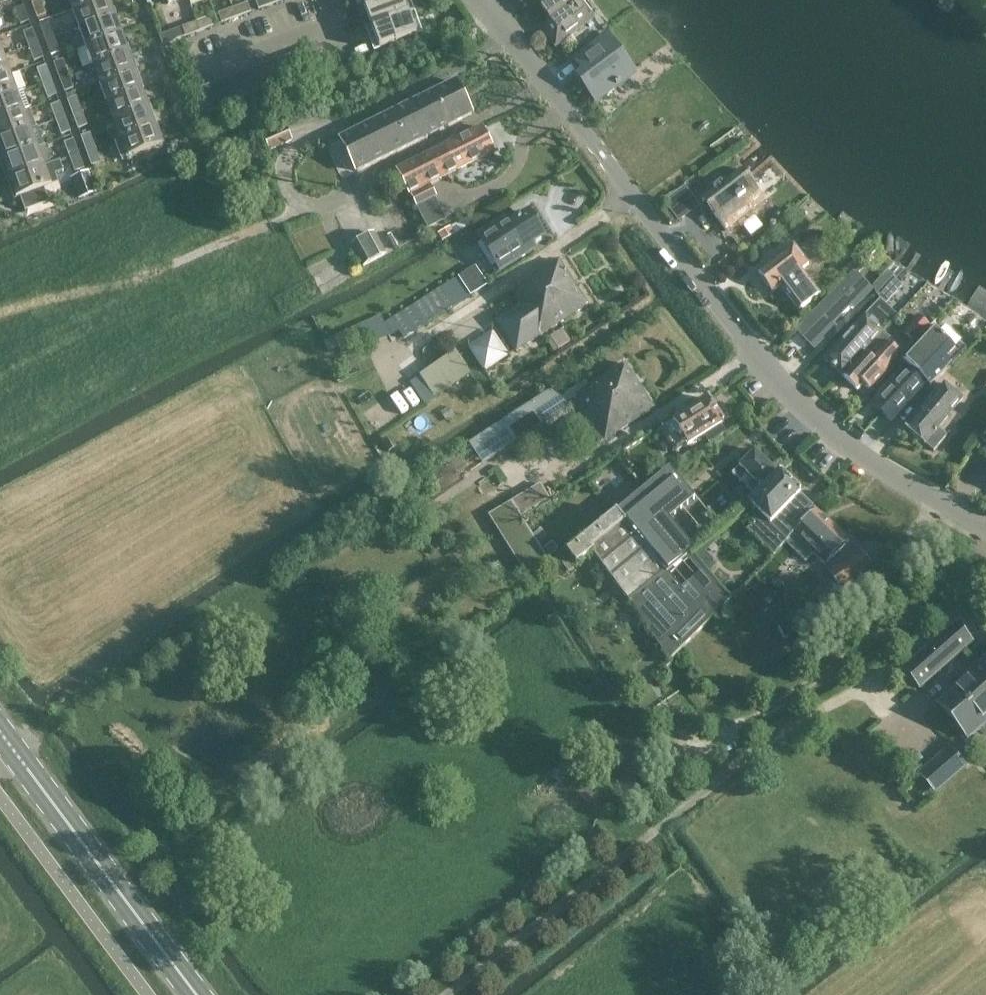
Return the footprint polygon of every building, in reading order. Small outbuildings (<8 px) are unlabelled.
[(31,3),(36,16),(45,13),(41,0),(38,0),(31,3)] [(97,0),(69,0),(72,9),(97,0)] [(109,0),(97,0),(72,9),(79,28),(114,14),(116,13),(114,7),(112,8),(109,0)] [(273,4),(272,0),(256,0),(255,0),(259,9),(273,4)] [(363,5),(371,26),(408,12),(403,0),(376,0),(363,5)] [(582,3),(586,0),(538,0),(536,2),(553,24),(544,31),(555,46),(594,18),(582,3)] [(247,3),(233,8),(236,17),(251,12),(247,3)] [(29,20),(23,5),(14,9),(20,23),(29,20)] [(219,14),(222,23),(236,17),(233,8),(219,14)] [(408,12),(371,26),(379,48),(416,34),(408,12)] [(79,28),(86,46),(121,33),(121,32),(122,32),(120,26),(118,27),(114,14),(79,28)] [(211,16),(196,22),(200,31),(214,25),(211,16)] [(39,25),(45,40),(54,37),(49,22),(39,25)] [(185,36),(200,31),(196,22),(182,27),(185,36)] [(23,31),(28,46),(37,43),(32,28),(23,31)] [(127,49),(121,33),(86,46),(92,64),(130,50),(129,48),(127,49)] [(635,73),(606,34),(574,58),(584,71),(577,76),(596,102),(635,73)] [(60,51),(54,37),(45,40),(50,55),(60,51)] [(33,61),(43,57),(37,43),(28,46),(33,61)] [(330,67),(321,43),(309,47),(318,72),(330,67)] [(318,72),(309,47),(298,51),(307,76),(318,72)] [(96,73),(99,82),(137,69),(130,50),(92,64),(87,66),(90,75),(96,73)] [(307,76),(298,51),(287,56),(296,80),(307,76)] [(0,57),(0,78),(10,74),(3,56),(0,57)] [(53,62),(58,77),(68,74),(62,59),(53,62)] [(36,68),(42,83),(51,80),(46,65),(36,68)] [(264,92),(255,68),(244,72),(253,96),(264,92)] [(142,84),(137,69),(99,82),(106,101),(141,88),(140,85),(142,84)] [(253,96),(244,72),(233,76),(242,100),(253,96)] [(0,78),(0,98),(17,92),(10,74),(0,78)] [(68,74),(58,77),(63,92),(73,88),(68,74)] [(242,100),(233,76),(222,80),(231,104),(242,100)] [(51,80),(42,83),(47,98),(56,94),(51,80)] [(231,104),(222,80),(211,84),(220,108),(231,104)] [(471,113),(470,112),(455,80),(341,137),(357,169),(471,113)] [(211,84),(200,88),(209,113),(220,108),(211,84)] [(113,119),(148,106),(141,88),(106,101),(113,119)] [(29,109),(22,91),(17,92),(0,98),(0,119),(29,109)] [(66,99),(71,114),(81,111),(76,96),(66,99)] [(50,105),(55,120),(64,117),(59,102),(50,105)] [(149,106),(148,106),(113,119),(119,137),(156,124),(149,106)] [(0,119),(0,140),(30,129),(35,127),(29,109),(0,119)] [(81,111),(71,114),(77,129),(86,125),(81,111)] [(60,135),(70,131),(64,117),(55,120),(60,135)] [(156,124),(119,137),(120,138),(114,140),(121,158),(126,156),(127,156),(161,143),(161,142),(163,142),(156,124)] [(494,152),(491,146),(481,126),(398,167),(422,218),(441,209),(429,184),(494,152)] [(30,129),(0,140),(0,157),(1,161),(37,148),(30,129)] [(287,129),(265,139),(270,150),(292,140),(287,129)] [(89,133),(80,137),(85,151),(95,148),(89,133)] [(432,144),(439,140),(436,134),(400,152),(405,163),(434,149),(432,144)] [(63,143),(68,157),(78,154),(73,139),(63,143)] [(1,161),(0,161),(6,179),(8,179),(43,166),(50,164),(43,145),(37,148),(1,161)] [(100,162),(95,148),(85,151),(90,166),(100,162)] [(83,168),(78,154),(68,157),(74,172),(83,168)] [(50,185),(43,166),(8,179),(7,180),(14,199),(50,185)] [(713,190),(701,199),(725,230),(763,201),(740,170),(721,184),(720,182),(719,183),(713,188),(713,187),(712,188),(713,190)] [(79,197),(94,192),(87,173),(72,178),(79,197)] [(683,185),(673,192),(681,203),(691,196),(683,185)] [(528,212),(509,225),(504,218),(477,235),(500,271),(527,254),(524,249),(543,237),(528,212)] [(374,233),(352,245),(364,266),(385,255),(374,233)] [(799,310),(820,293),(801,270),(809,264),(794,246),(758,273),(774,291),(780,287),(799,310)] [(587,306),(558,260),(510,291),(520,305),(495,321),(516,352),(551,330),(587,306)] [(861,293),(851,284),(854,281),(857,284),(871,270),(862,262),(798,329),(816,347),(838,324),(834,320),(861,293)] [(384,323),(391,340),(401,335),(403,338),(488,284),(475,264),(458,275),(384,323)] [(893,277),(877,295),(884,301),(900,284),(893,277)] [(826,359),(842,373),(843,374),(863,352),(870,345),(895,317),(878,301),(826,359)] [(916,313),(900,330),(912,341),(928,324),(916,313)] [(367,346),(388,335),(380,317),(358,328),(367,346)] [(931,385),(938,377),(966,347),(950,332),(944,338),(929,325),(900,357),(908,364),(928,382),(931,385)] [(486,370),(512,354),(496,328),(470,345),(486,370)] [(863,352),(843,374),(858,388),(864,381),(870,387),(893,362),(893,361),(899,354),(884,340),(869,357),(863,352)] [(455,349),(420,371),(439,402),(474,379),(455,349)] [(654,408),(625,362),(588,385),(585,381),(565,393),(569,400),(573,397),(600,442),(654,408)] [(908,364),(873,402),(893,419),(928,382),(908,364)] [(944,382),(906,428),(924,443),(925,442),(935,450),(947,435),(938,427),(963,397),(944,382)] [(554,387),(497,424),(510,444),(567,406),(554,387)] [(723,422),(708,398),(661,429),(676,453),(723,422)] [(777,472),(755,450),(732,474),(755,496),(777,472)] [(616,511),(665,571),(693,548),(669,518),(694,497),(677,476),(669,467),(616,511)] [(773,554),(785,541),(815,508),(779,473),(755,497),(751,501),(762,513),(747,528),(773,554)] [(540,484),(512,500),(522,516),(549,499),(540,484)] [(815,508),(785,541),(804,560),(813,552),(824,563),(832,556),(848,540),(823,514),(822,515),(815,508)] [(680,589),(665,571),(616,511),(567,552),(577,564),(593,552),(632,603),(668,661),(734,596),(705,568),(680,589)] [(872,569),(860,550),(830,570),(842,588),(872,569)] [(889,585),(879,572),(860,584),(869,597),(889,585)] [(970,641),(954,623),(904,668),(919,686),(970,641)] [(971,671),(973,673),(937,704),(960,730),(985,708),(985,658),(971,671)] [(953,751),(922,777),(938,795),(968,770),(953,751)]
